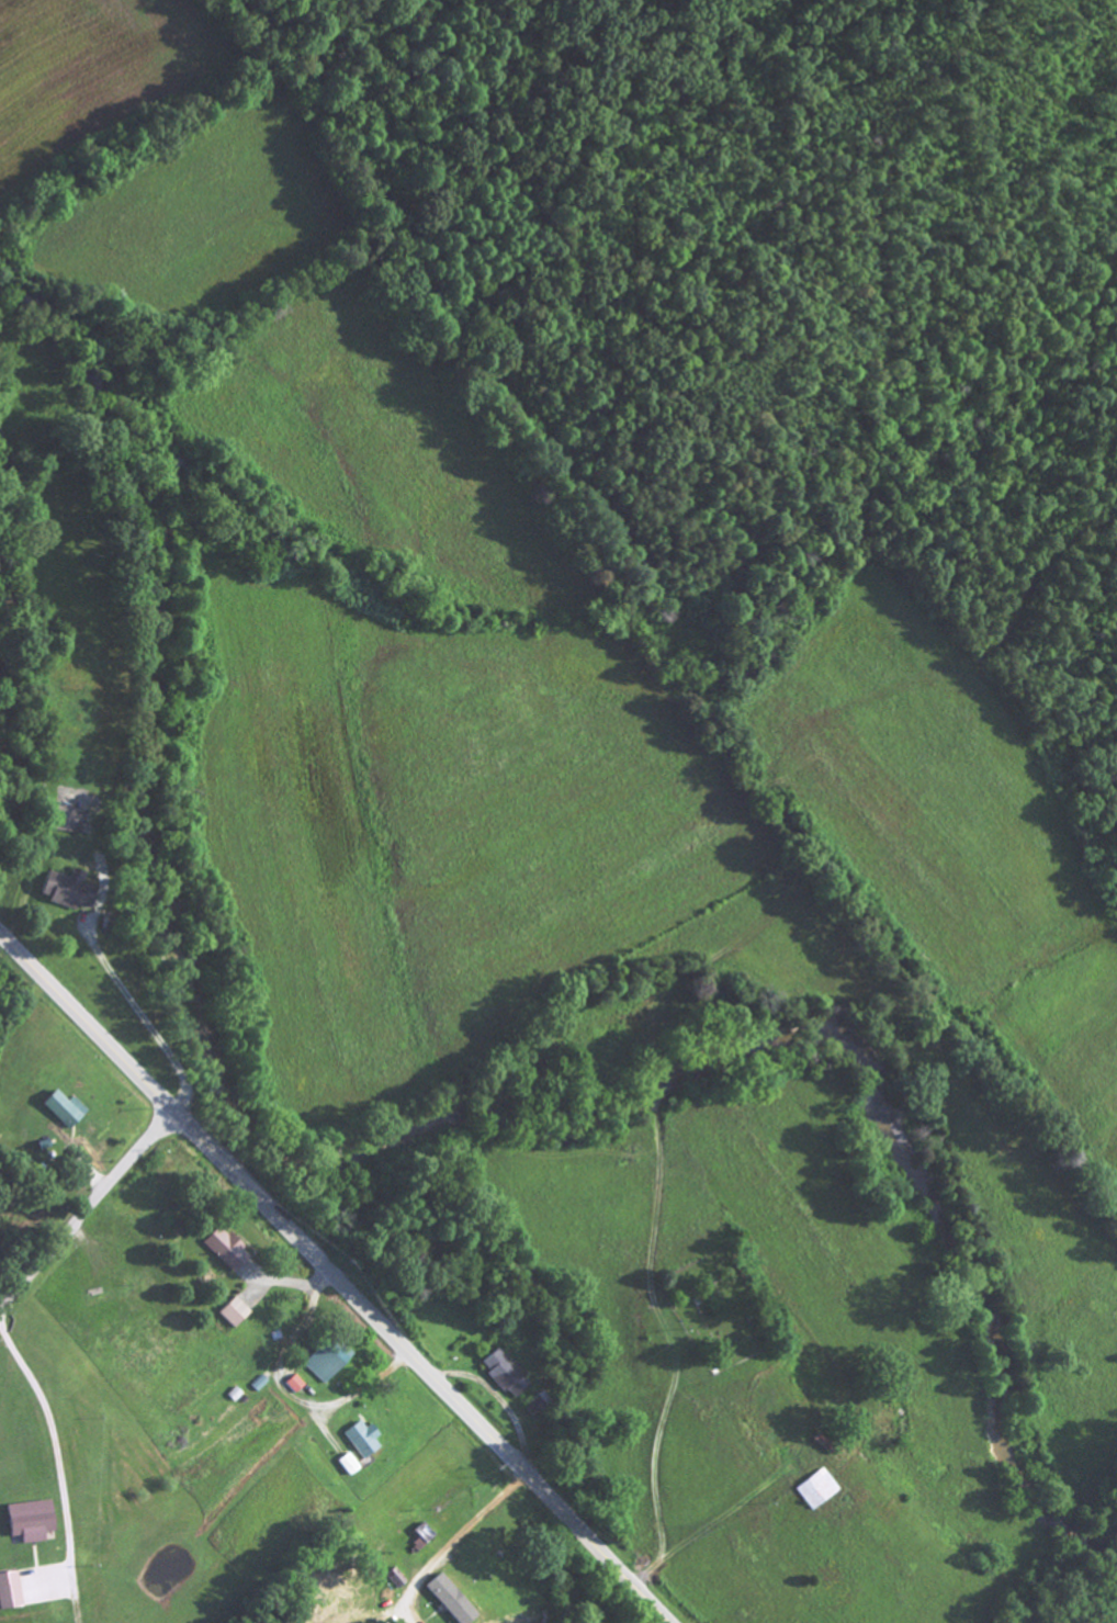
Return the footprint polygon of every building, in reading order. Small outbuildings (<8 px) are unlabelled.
[(89,813),(72,810),(68,833),(85,836),(89,813)] [(76,1099),(71,1103),(59,1092),(45,1107),(73,1133),(91,1114),(76,1099)] [(238,1277),(255,1258),(223,1228),(205,1247),(238,1277)] [(221,1314),(236,1332),(254,1316),(239,1298),(221,1314)] [(309,1370),(328,1387),(354,1359),(334,1342),(309,1370)] [(482,1365),(505,1396),(509,1393),(515,1400),(530,1389),(501,1351),(482,1365)] [(308,1389),(298,1377),(288,1385),(298,1397),(308,1389)] [(533,1420),(552,1404),(543,1393),(524,1409),(533,1420)] [(346,1436),(367,1463),(383,1450),(377,1442),(383,1437),(375,1426),(369,1431),(363,1423),(346,1436)] [(840,1495),(825,1471),(795,1490),(810,1514),(840,1495)] [(12,1507),(16,1538),(26,1537),(27,1546),(50,1543),(49,1534),(61,1533),(56,1501),(12,1507)] [(22,1573),(0,1576),(0,1605),(1,1611),(26,1608),(22,1573)] [(442,1575),(428,1589),(460,1622),(473,1622),(481,1615),(442,1575)]
